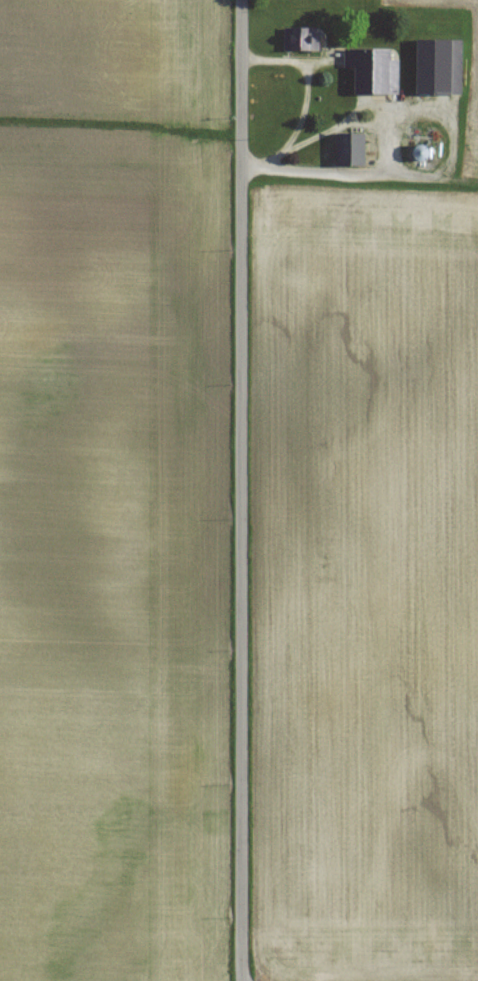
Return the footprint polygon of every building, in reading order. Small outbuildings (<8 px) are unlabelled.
[(318,52),(318,28),(284,28),(284,52),(318,52)] [(460,41),(415,41),(415,95),(460,96),(460,41)] [(397,96),(398,60),(389,60),(389,50),(344,49),(343,69),(353,69),(352,95),(397,96)] [(363,134),(335,134),(335,167),(363,167),(363,134)] [(426,161),(425,146),(413,147),(414,162),(426,161)]
